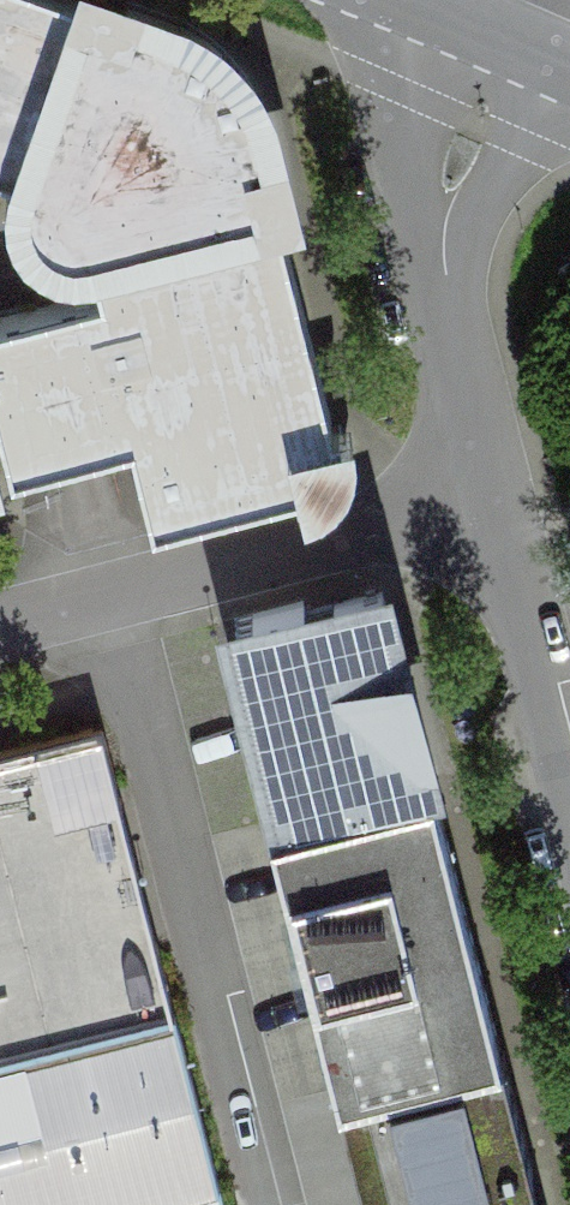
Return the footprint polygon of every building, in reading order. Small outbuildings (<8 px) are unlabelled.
[(20,177),(18,195),(19,210),(26,228),(36,241),(49,249),(64,255),(76,258),(89,256),(99,291),(0,317),(0,428),(11,471),(131,441),(150,523),(296,486),(298,492),(307,490),(317,486),(327,478),(337,468),(341,454),(343,439),(340,424),(332,426),(278,203),(268,204),(259,169),(277,164),(260,106),(252,88),(240,68),(224,48),(206,34),(183,22),(128,0),(122,17),(89,6),(91,0),(0,0),(0,170),(20,177)] [(305,599),(234,617),(286,818),(432,780),(383,590),(307,610),(305,599)] [(101,728),(0,754),(0,1054),(173,1008),(101,728)] [(432,780),(286,818),(271,822),(340,1089),(501,1047),(432,780)] [(0,1054),(0,1204),(225,1204),(173,1008),(0,1054)] [(501,1047),(340,1089),(370,1204),(542,1204),(501,1047)]
